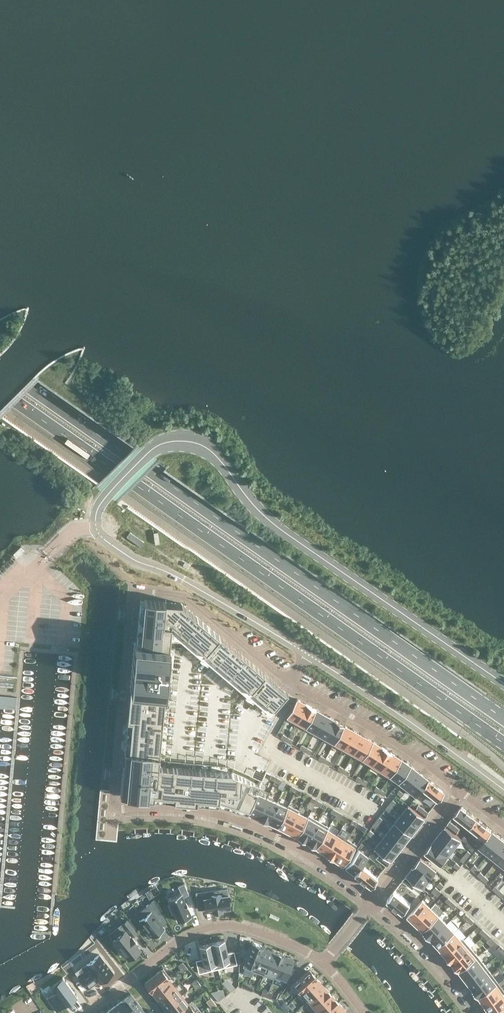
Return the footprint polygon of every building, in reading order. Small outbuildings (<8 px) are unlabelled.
[(21,546),(13,554),(16,557),(24,549),(21,546)] [(124,750),(120,795),(143,797),(148,798),(148,793),(152,794),(152,798),(175,800),(183,801),(185,801),(191,802),(192,802),(195,802),(197,802),(197,801),(197,798),(217,800),(217,804),(218,804),(219,804),(220,804),(218,803),(218,800),(228,801),(226,807),(237,810),(246,813),(247,813),(256,793),(259,788),(260,785),(259,784),(259,785),(249,783),(157,775),(158,765),(171,623),(273,709),(274,710),(288,694),(287,693),(282,690),(281,689),(276,684),(181,603),(144,600),(140,642),(136,641),(136,642),(134,642),(133,654),(132,662),(131,676),(130,685),(129,698),(128,702),(128,708),(132,709),(131,718),(127,717),(127,719),(131,719),(130,729),(126,728),(126,730),(130,730),(129,735),(125,734),(125,741),(124,750)] [(296,722),(306,704),(296,698),(286,716),(296,722)] [(305,727),(316,709),(306,704),(296,722),(305,727)] [(315,732),(325,714),(316,709),(305,727),(315,732)] [(324,738),(334,720),(325,714),(315,732),(324,738)] [(334,743),(344,725),(334,720),(324,738),(334,743)] [(343,748),(353,730),(344,725),(334,743),(343,748)] [(352,754),(363,735),(353,730),(343,748),(352,754)] [(362,759),(372,741),(363,735),(352,754),(362,759)] [(371,765),(382,747),(372,741),(362,759),(371,765)] [(380,770),(391,753),(382,747),(371,765),(380,770)] [(389,776),(401,759),(391,753),(380,770),(389,776)] [(398,782),(410,766),(401,759),(389,776),(398,782)] [(407,789),(419,773),(410,766),(398,782),(407,789)] [(421,789),(428,779),(419,773),(407,789),(416,796),(421,789)] [(438,787),(433,783),(428,779),(421,789),(437,801),(444,792),(438,787)] [(256,793),(247,813),(258,818),(267,798),(269,792),(259,788),(256,793)] [(268,822),(277,802),(267,798),(258,818),(268,822)] [(277,827),(287,807),(277,802),(268,822),(277,827)] [(428,812),(418,804),(414,809),(424,817),(428,812)] [(297,812),(298,810),(288,805),(287,807),(277,827),(287,832),(297,812)] [(424,817),(414,809),(413,809),(409,806),(407,805),(400,813),(417,826),(424,817)] [(470,828),(477,819),(472,815),(467,811),(461,806),(453,815),(470,828)] [(297,837),(307,817),(297,812),(287,832),(297,837)] [(417,826),(400,813),(394,822),(410,835),(417,826)] [(306,842),(318,821),(308,816),(307,817),(297,837),(306,842)] [(487,826),(482,822),(477,819),(470,828),(484,840),(485,840),(492,831),(486,826),(487,826)] [(315,847),(327,829),(328,827),(318,821),(306,842),(315,847)] [(460,829),(449,821),(445,826),(455,834),(460,829)] [(410,835),(394,822),(387,830),(403,843),(410,835)] [(455,834),(445,826),(438,835),(455,848),(462,839),(461,838),(455,834)] [(324,853),(336,835),(327,829),(315,847),(324,853)] [(403,843),(387,830),(380,839),(397,852),(403,843)] [(488,854),(501,837),(492,831),(485,840),(484,840),(479,847),(488,854)] [(333,859),(346,839),(337,833),(336,835),(324,853),(333,859)] [(448,856),(455,848),(438,835),(432,843),(448,856)] [(503,851),(503,840),(501,837),(488,854),(496,861),(503,851)] [(333,859),(343,865),(356,845),(346,839),(333,859)] [(397,852),(380,839),(373,848),(375,849),(379,853),(390,861),(397,852)] [(441,865),(448,856),(432,843),(425,852),(441,865)] [(361,865),(368,857),(358,849),(345,867),(353,874),(361,864),(361,865)] [(377,856),(375,858),(385,866),(390,861),(379,853),(377,856)] [(437,871),(420,858),(413,867),(430,879),(437,871)] [(377,877),(361,865),(361,864),(353,874),(359,878),(358,878),(363,882),(363,881),(370,886),(377,877)] [(430,879),(413,867),(406,875),(416,883),(423,888),(430,879)] [(416,883),(406,875),(402,881),(412,889),(416,883)] [(180,893),(168,898),(171,906),(170,907),(173,914),(175,913),(178,921),(191,915),(187,905),(187,904),(186,904),(185,901),(186,901),(185,900),(185,901),(183,897),(188,895),(183,883),(177,886),(180,893)] [(227,889),(196,893),(198,907),(205,907),(205,911),(229,908),(228,902),(230,902),(229,895),(227,895),(227,889)] [(411,903),(394,891),(387,900),(392,904),(397,908),(403,913),(411,903)] [(154,899),(136,914),(140,919),(139,920),(145,928),(143,930),(149,938),(151,936),(153,938),(165,929),(162,925),(158,920),(163,915),(154,899)] [(415,923),(430,908),(422,900),(407,916),(415,923)] [(423,931),(439,915),(430,908),(415,923),(423,931)] [(447,924),(439,915),(423,931),(431,939),(447,924)] [(124,931),(113,939),(114,941),(116,943),(114,945),(118,951),(121,949),(128,958),(140,949),(135,944),(137,943),(131,936),(136,933),(126,920),(120,925),(124,930),(124,931)] [(438,947),(454,932),(447,924),(431,939),(438,947)] [(445,955),(462,940),(454,932),(438,947),(445,955)] [(224,939),(212,942),(218,968),(237,963),(234,951),(228,953),(224,939)] [(469,949),(462,940),(445,955),(452,963),(469,949)] [(201,959),(196,960),(199,972),(218,968),(212,942),(198,945),(201,959)] [(244,968),(242,973),(251,976),(253,971),(263,947),(252,943),(243,967),(244,968)] [(263,947),(253,971),(264,975),(266,971),(265,971),(273,951),(263,947)] [(476,957),(469,949),(452,963),(459,971),(476,957)] [(266,971),(264,975),(274,979),(274,978),(275,975),(283,955),(273,951),(265,971),(266,971)] [(86,964),(76,972),(88,988),(96,982),(96,981),(98,979),(100,982),(113,972),(99,955),(86,964)] [(275,975),(274,978),(285,982),(294,959),(283,955),(275,975)] [(483,966),(476,957),(459,971),(466,980),(483,966)] [(490,975),(483,966),(466,980),(472,988),(490,975)] [(163,968),(145,982),(152,991),(168,978),(168,979),(170,977),(163,968)] [(309,969),(291,986),(299,995),(301,993),(301,992),(317,978),(309,969)] [(497,984),(490,975),(472,988),(479,997),(497,984)] [(54,994),(47,999),(56,1012),(77,997),(63,978),(50,987),(54,994)] [(168,978),(152,991),(158,1000),(175,987),(168,979),(168,978)] [(317,978),(301,992),(301,993),(308,1000),(324,986),(317,978)] [(503,993),(497,984),(479,997),(485,1006),(503,993)] [(324,986),(308,1000),(315,1008),(331,994),(324,986)] [(175,987),(158,1000),(165,1008),(182,995),(175,987)] [(121,1000),(131,1012),(145,1012),(131,993),(121,1000)] [(503,1006),(503,995),(503,993),(485,1006),(490,1012),(494,1012),(503,1006)] [(315,1008),(320,1012),(326,1012),(338,1003),(331,994),(315,1008)] [(165,1008),(169,1012),(177,1012),(188,1004),(182,995),(165,1008)] [(113,1007),(118,1012),(131,1012),(121,1000),(113,1007)] [(346,1011),(338,1003),(326,1012),(343,1012),(346,1011)] [(177,1012),(196,1012),(188,1004),(177,1012)]
